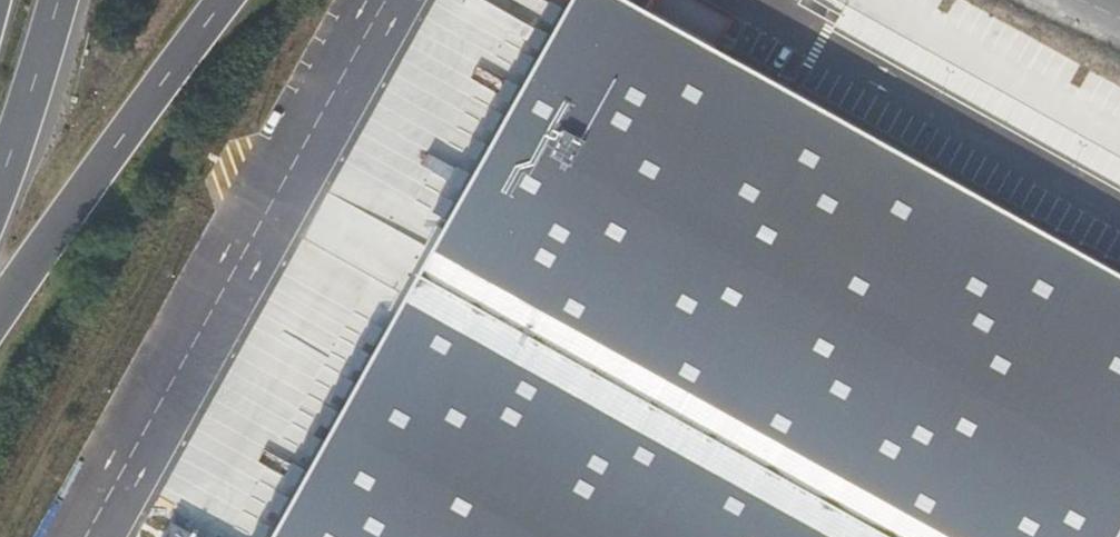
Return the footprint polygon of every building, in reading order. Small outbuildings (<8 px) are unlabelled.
[(689,0),(575,0),(576,0),(277,536),(1119,536),(1119,277),(717,51),(731,23),(689,0)] [(805,0),(775,0),(798,13),(805,0)] [(798,13),(797,15),(833,35),(847,11),(827,0),(805,0),(798,13)] [(847,11),(833,35),(1119,194),(1119,163),(847,11)]
